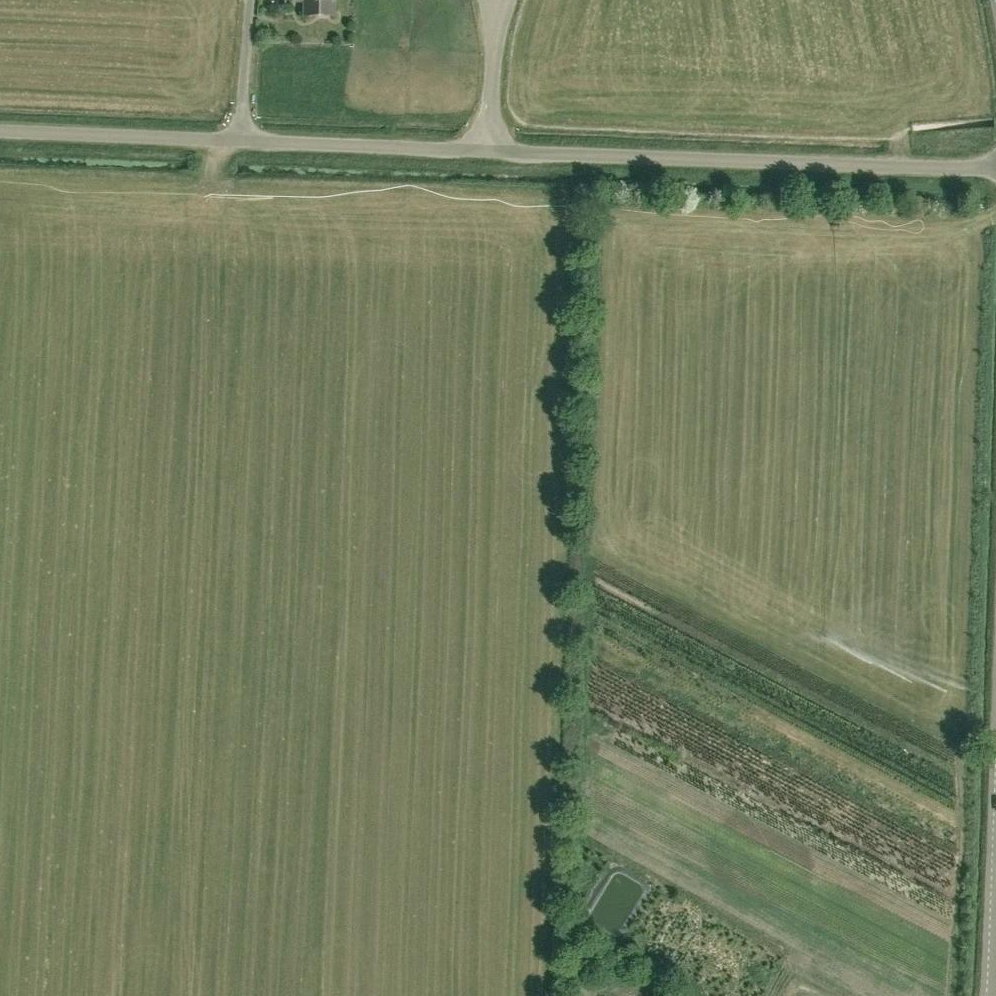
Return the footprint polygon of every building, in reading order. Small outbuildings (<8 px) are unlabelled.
[(305,15),(333,16),(333,0),(305,0),(305,15)]
